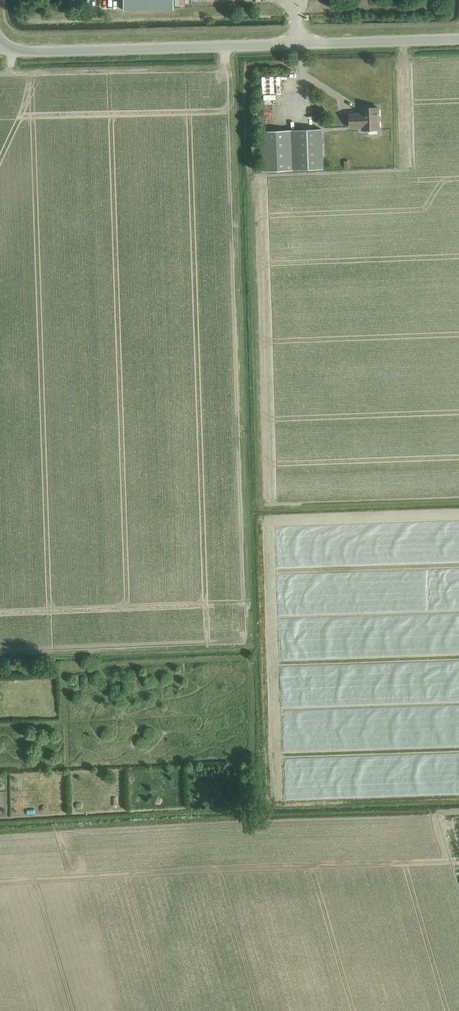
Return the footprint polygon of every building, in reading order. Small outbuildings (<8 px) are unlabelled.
[(173,10),(173,0),(123,0),(123,10),(173,10)] [(351,128),(363,128),(363,129),(379,129),(379,107),(362,108),(362,113),(350,113),(351,128)] [(260,131),(261,171),(323,169),(321,129),(260,131)]
